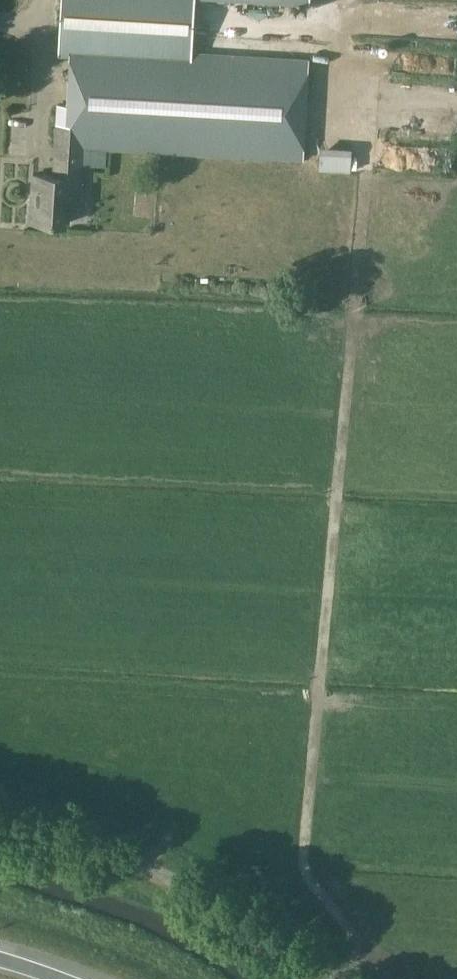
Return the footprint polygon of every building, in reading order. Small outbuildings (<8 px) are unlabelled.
[(30,222),(65,223),(67,196),(80,197),(83,146),(302,158),(308,58),(190,52),(193,0),(62,0),(59,53),(70,54),(67,105),(57,104),(53,175),(32,174),(30,222)]
